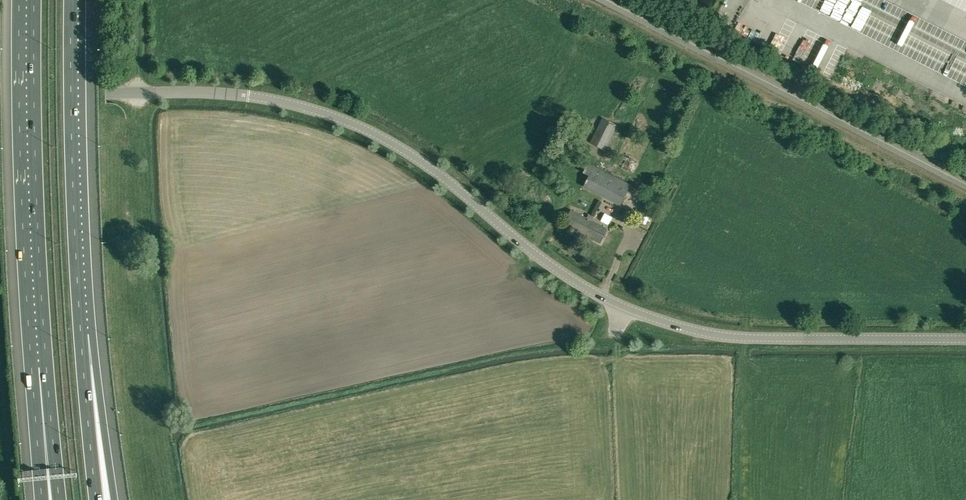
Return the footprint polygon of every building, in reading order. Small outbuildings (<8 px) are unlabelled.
[(605,150),(617,125),(602,118),(590,143),(605,150)] [(554,155),(548,166),(560,171),(565,161),(554,155)] [(638,162),(630,157),(629,159),(622,155),(619,163),(625,166),(624,168),(633,173),(638,162)] [(583,186),(601,196),(620,205),(630,185),(612,175),(588,163),(583,172),(589,175),(583,186)] [(575,230),(583,234),(600,243),(606,229),(590,221),(592,217),(589,215),(587,219),(571,211),(564,223),(575,229),(575,230)] [(649,217),(644,214),(640,222),(645,225),(649,217)]
